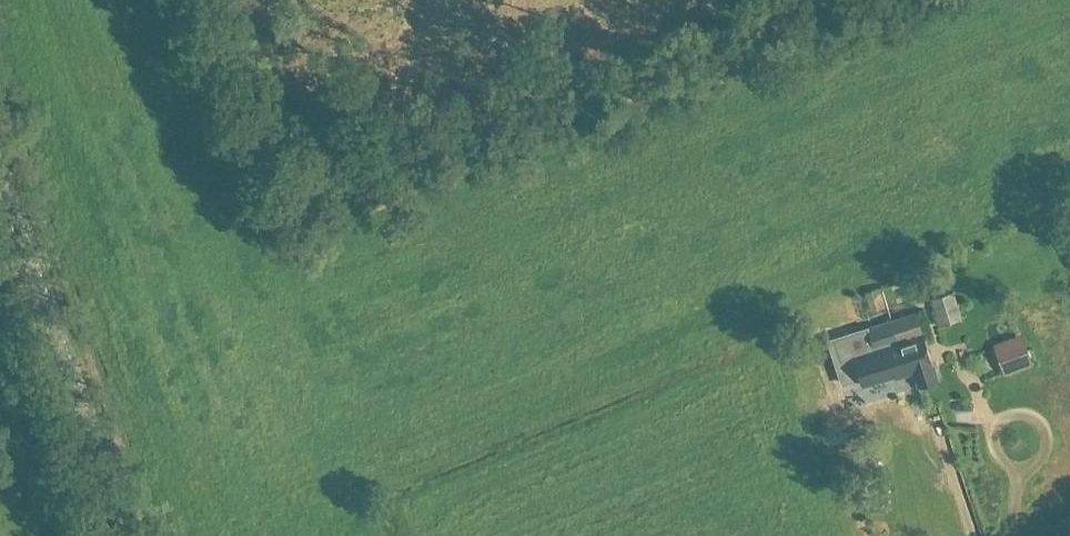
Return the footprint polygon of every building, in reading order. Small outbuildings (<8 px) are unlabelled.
[(865,291),(872,311),(888,306),(882,286),(865,291)] [(931,297),(940,325),(963,317),(954,290),(931,297)] [(918,311),(889,320),(893,331),(896,329),(907,362),(909,361),(912,372),(915,371),(919,385),(940,378),(918,311)] [(893,331),(889,320),(871,326),(877,348),(855,355),(865,383),(895,374),(896,377),(912,372),(909,361),(907,362),(896,329),(893,331)] [(1023,332),(996,343),(1007,371),(1034,361),(1023,332)]
